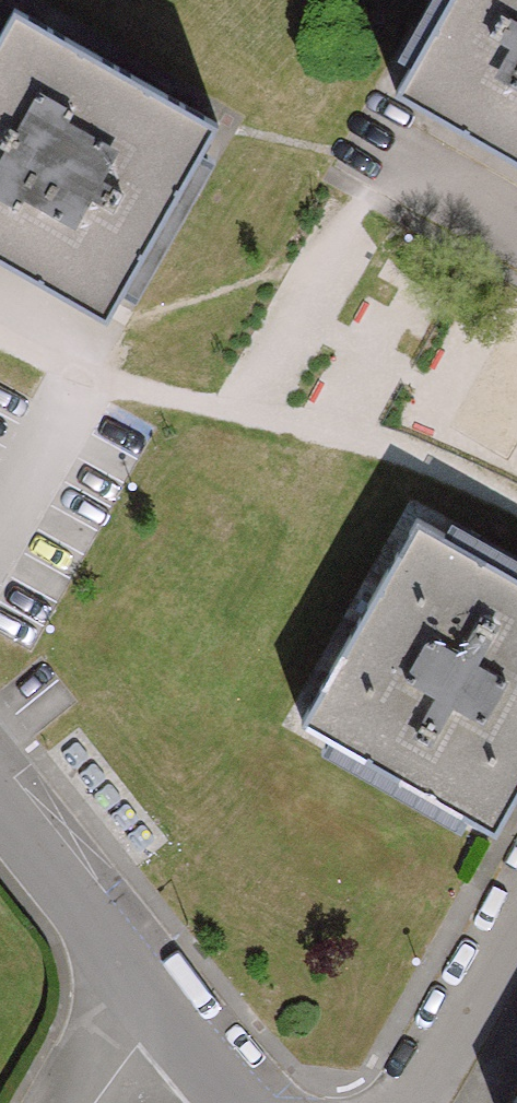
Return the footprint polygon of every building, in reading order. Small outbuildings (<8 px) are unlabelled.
[(455,140),(460,142),(480,109),(516,129),(516,0),(455,0),(397,105),(398,106),(455,140)] [(16,209),(74,240),(56,273),(64,277),(126,309),(237,121),(39,9),(0,76),(0,238),(16,209)] [(455,140),(445,157),(516,198),(516,129),(480,109),(460,142),(455,140)] [(53,297),(64,277),(56,273),(74,240),(16,209),(0,238),(0,266),(53,297)] [(302,723),(304,725),(488,827),(516,777),(516,588),(412,528),(302,723)] [(506,1102),(516,1102),(516,1084),(506,1102)]
